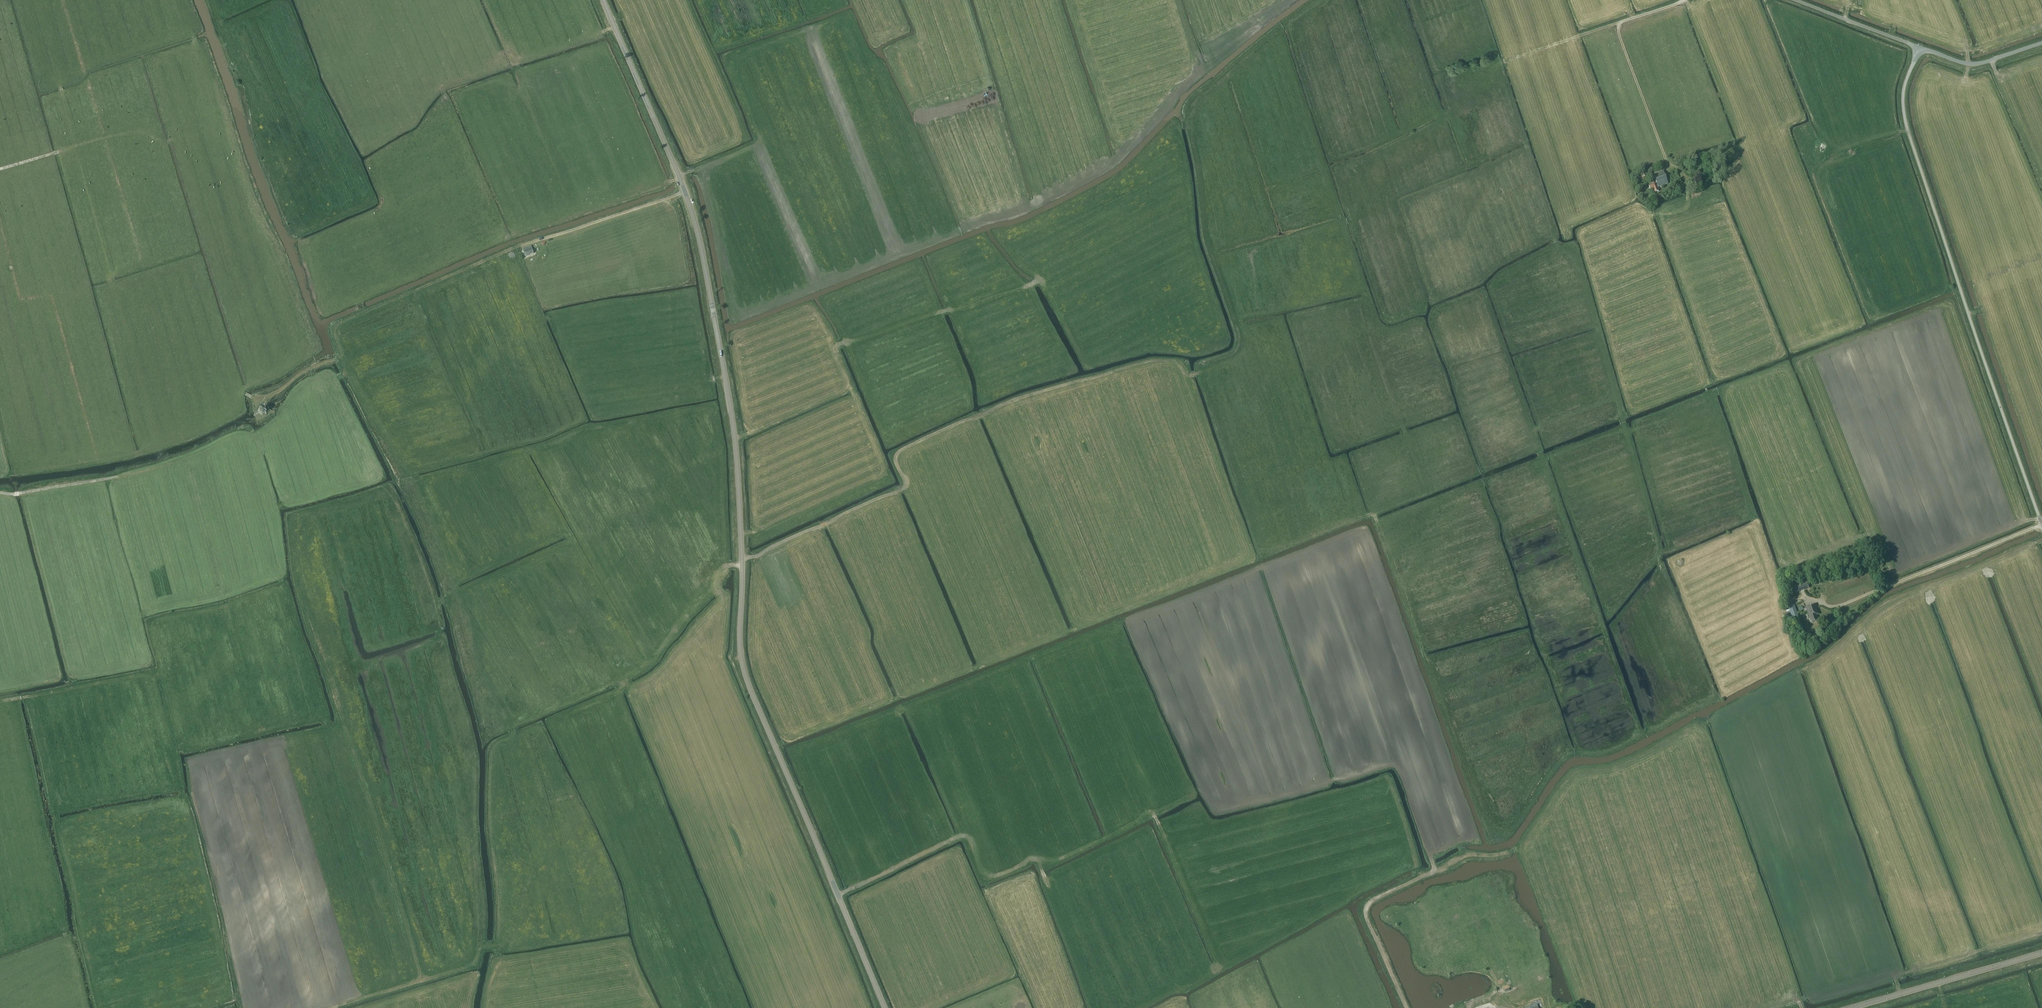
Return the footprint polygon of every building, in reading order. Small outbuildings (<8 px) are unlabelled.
[(1668,183),(1664,170),(1654,174),(1657,182),(1654,183),(1654,182),(1652,182),(1653,184),(1649,185),(1651,190),(1652,189),(1654,193),(1659,191),(1659,188),(1660,188),(1659,186),(1668,183)] [(1646,179),(1644,172),(1635,175),(1637,182),(1646,179)] [(523,248),(525,256),(534,253),(531,246),(523,248)] [(1793,585),(1795,593),(1809,588),(1807,580),(1793,585)] [(1788,606),(1793,618),(1799,616),(1794,604),(1788,606)] [(1811,618),(1813,623),(1818,621),(1816,616),(1819,614),(1816,604),(1806,607),(1810,618),(1811,618)]
